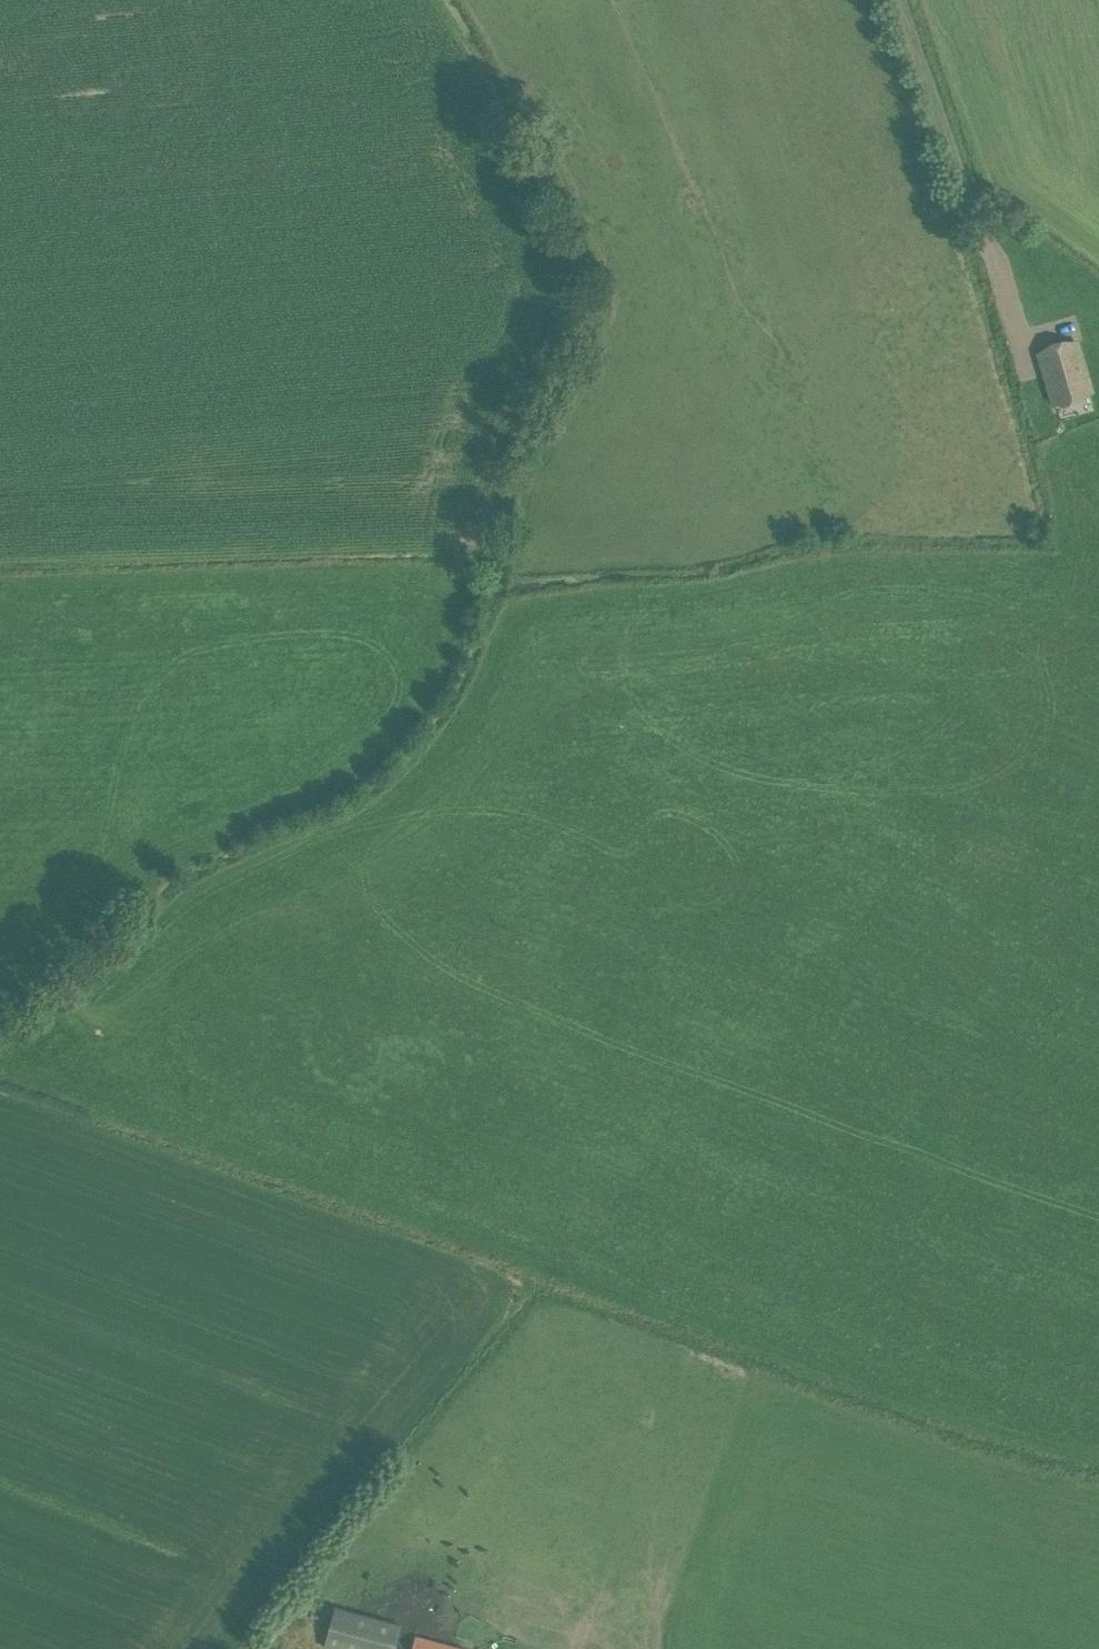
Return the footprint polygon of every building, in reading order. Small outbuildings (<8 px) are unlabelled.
[(1056,403),(1089,393),(1074,344),(1041,354),(1056,403)] [(399,1626),(336,1609),(326,1647),(335,1648),(393,1648),(399,1626)] [(416,1637),(413,1648),(458,1648),(416,1637)]
